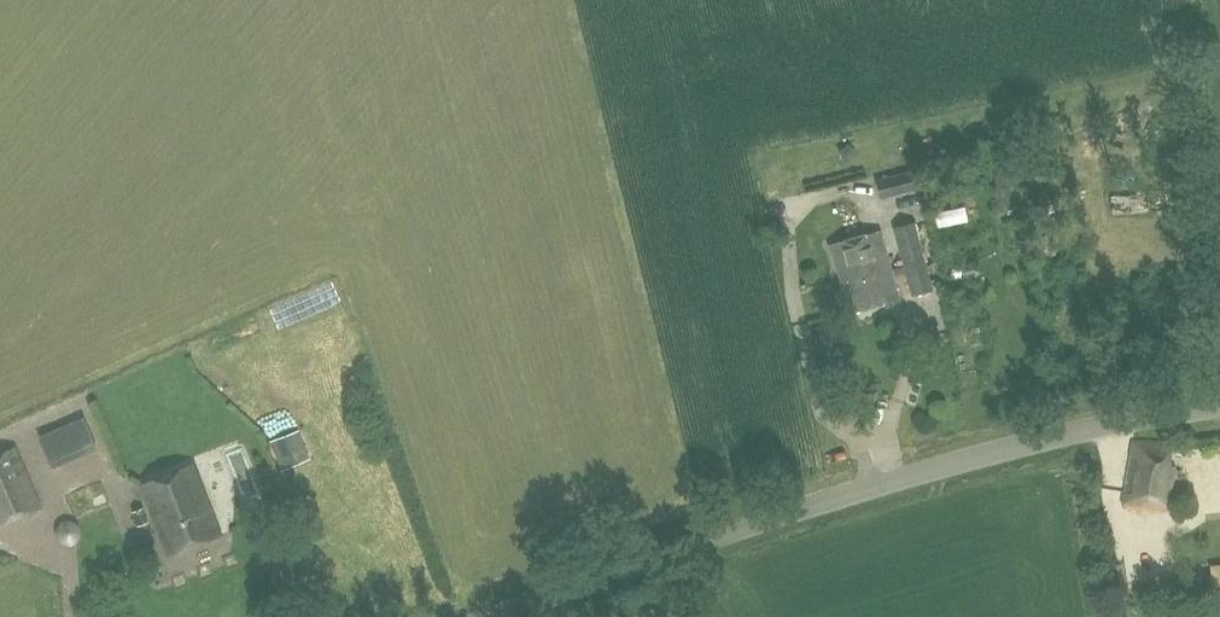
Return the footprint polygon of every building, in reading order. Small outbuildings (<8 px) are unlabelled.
[(882,199),(919,190),(914,171),(877,180),(882,199)] [(932,293),(914,225),(893,231),(912,299),(932,293)] [(842,285),(892,271),(880,231),(829,246),(837,271),(838,271),(842,285)] [(842,285),(841,285),(850,315),(901,300),(892,271),(842,285)] [(828,332),(815,335),(819,354),(832,351),(828,332)] [(54,469),(99,451),(86,418),(41,436),(54,469)] [(297,430),(269,441),(280,469),(309,458),(297,430)] [(1165,508),(1175,465),(1169,463),(1172,451),(1134,442),(1121,497),(1165,508)] [(41,507),(15,447),(0,454),(0,524),(41,507)] [(169,553),(221,533),(194,464),(142,485),(169,553)] [(71,518),(61,530),(77,543),(87,532),(71,518)]
